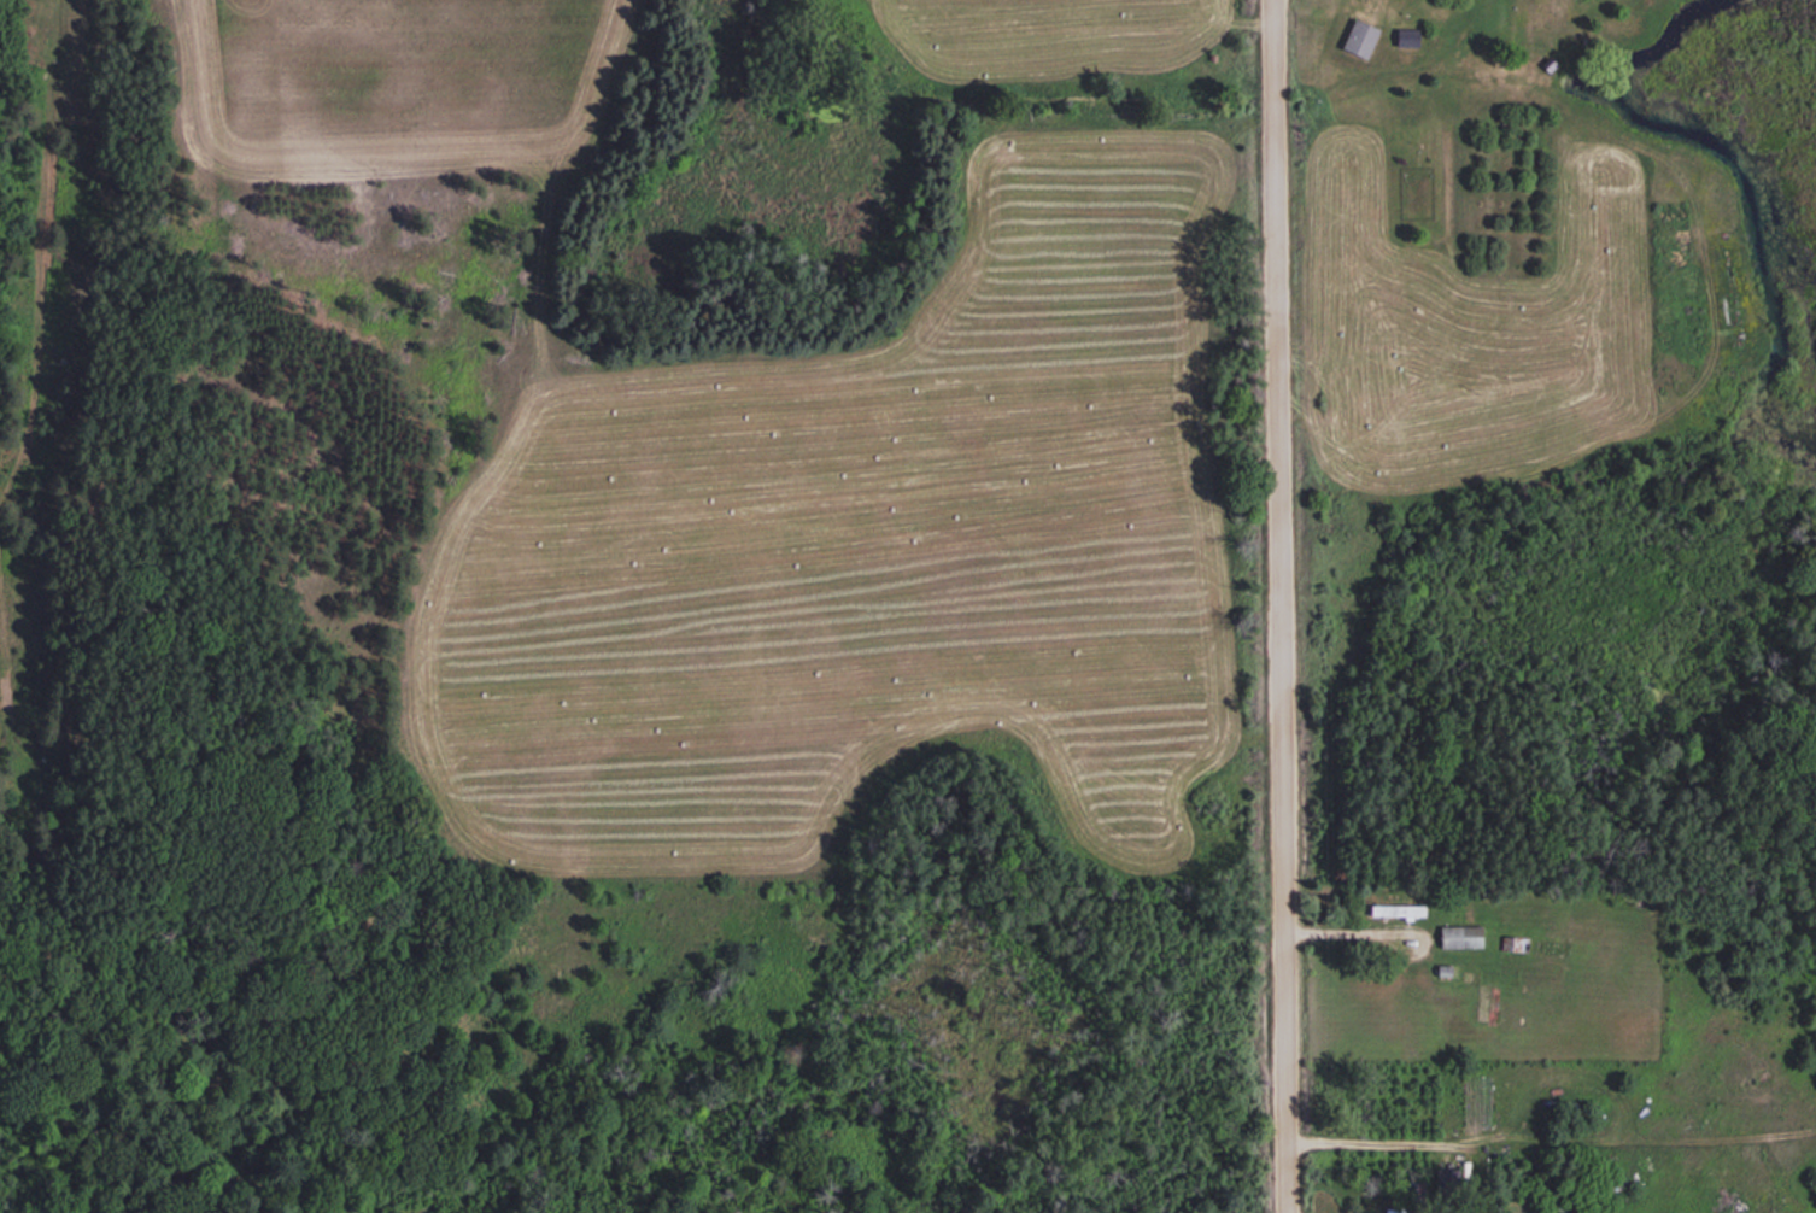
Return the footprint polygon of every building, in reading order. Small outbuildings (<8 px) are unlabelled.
[(1366,61),(1378,30),(1352,19),(1339,50),(1366,61)] [(1424,905),(1369,905),(1369,917),(1424,917),(1424,905)] [(1481,926),(1439,926),(1439,948),(1481,948),(1481,926)] [(1501,951),(1523,951),(1523,939),(1501,939),(1501,951)] [(1456,1170),(1435,1170),(1435,1185),(1456,1185),(1456,1170)] [(1405,1208),(1422,1208),(1422,1182),(1405,1182),(1405,1208)]
